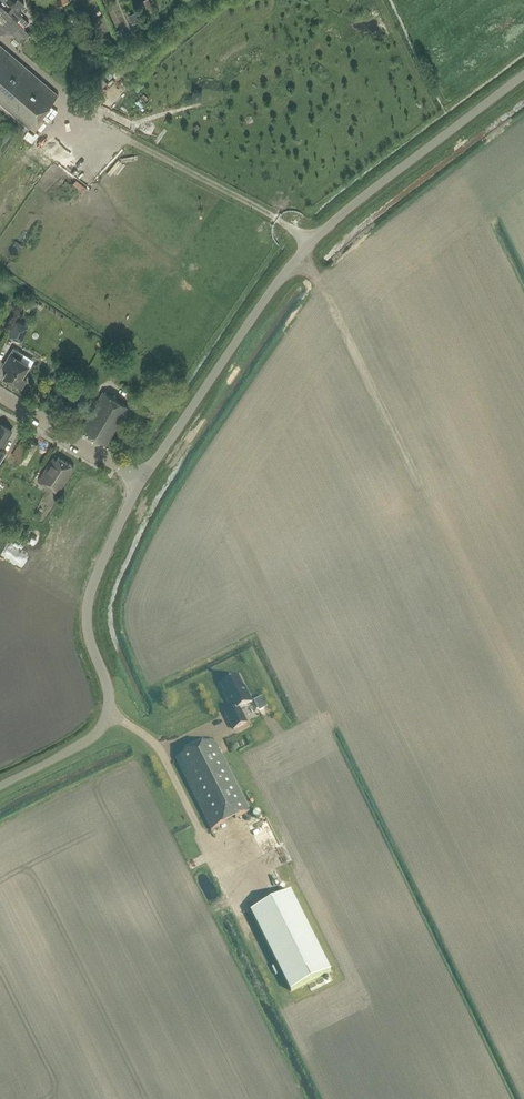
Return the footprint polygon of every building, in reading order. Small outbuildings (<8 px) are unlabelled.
[(18,12),(25,4),(19,0),(4,0),(10,5),(13,8),(8,13),(15,19),(17,22),(23,17),(18,12)] [(70,0),(56,0),(48,4),(51,10),(71,1),(70,0)] [(8,13),(6,9),(5,10),(0,5),(0,34),(2,34),(15,19),(8,13)] [(58,95),(3,49),(0,46),(0,103),(30,128),(58,95)] [(28,326),(16,321),(8,337),(20,342),(28,326)] [(22,387),(27,380),(22,377),(29,365),(21,360),(24,354),(13,348),(5,362),(11,365),(4,376),(22,387)] [(111,379),(120,371),(111,361),(102,369),(111,379)] [(103,391),(82,427),(90,432),(88,435),(93,437),(116,399),(103,391)] [(116,399),(93,437),(106,445),(129,407),(116,399)] [(13,431),(0,423),(0,464),(7,452),(2,449),(13,431)] [(16,455),(33,461),(41,440),(24,433),(16,455)] [(58,493),(74,467),(58,458),(56,461),(53,459),(38,481),(58,493)] [(234,731),(247,725),(240,710),(253,704),(245,689),(244,689),(238,678),(222,686),(226,695),(225,696),(227,699),(228,699),(230,704),(229,705),(233,712),(226,715),(234,731)] [(250,814),(245,805),(214,742),(203,747),(187,755),(179,759),(188,777),(185,778),(212,832),(218,829),(250,814)] [(251,913),(291,993),(331,973),(291,893),(251,913)]
